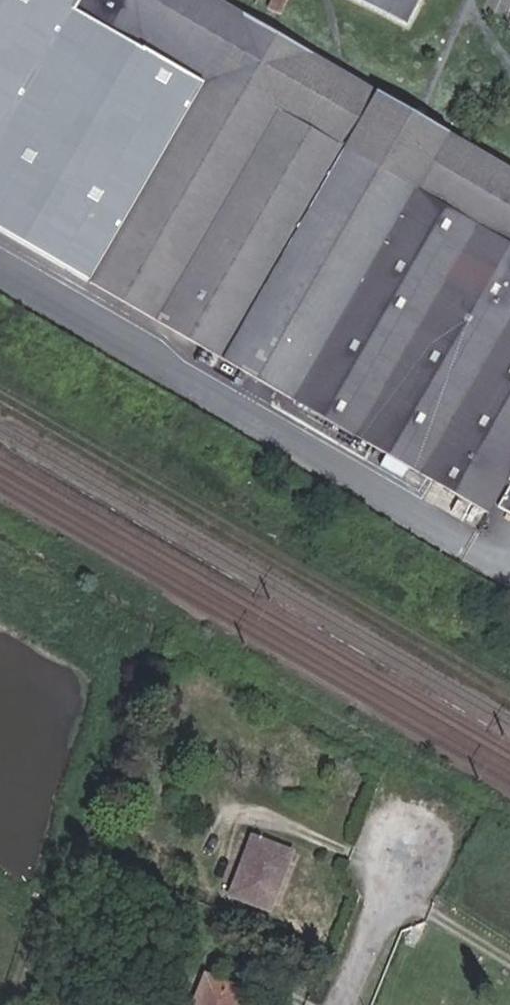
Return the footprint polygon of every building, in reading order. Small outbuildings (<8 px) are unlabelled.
[(493,513),(509,482),(509,155),(248,0),(0,0),(0,225),(493,513)] [(432,21),(442,0),(393,0),(432,21)] [(231,898),(270,912),(291,855),(253,840),(231,898)] [(247,996),(209,981),(199,1004),(244,1004),(247,996)]
